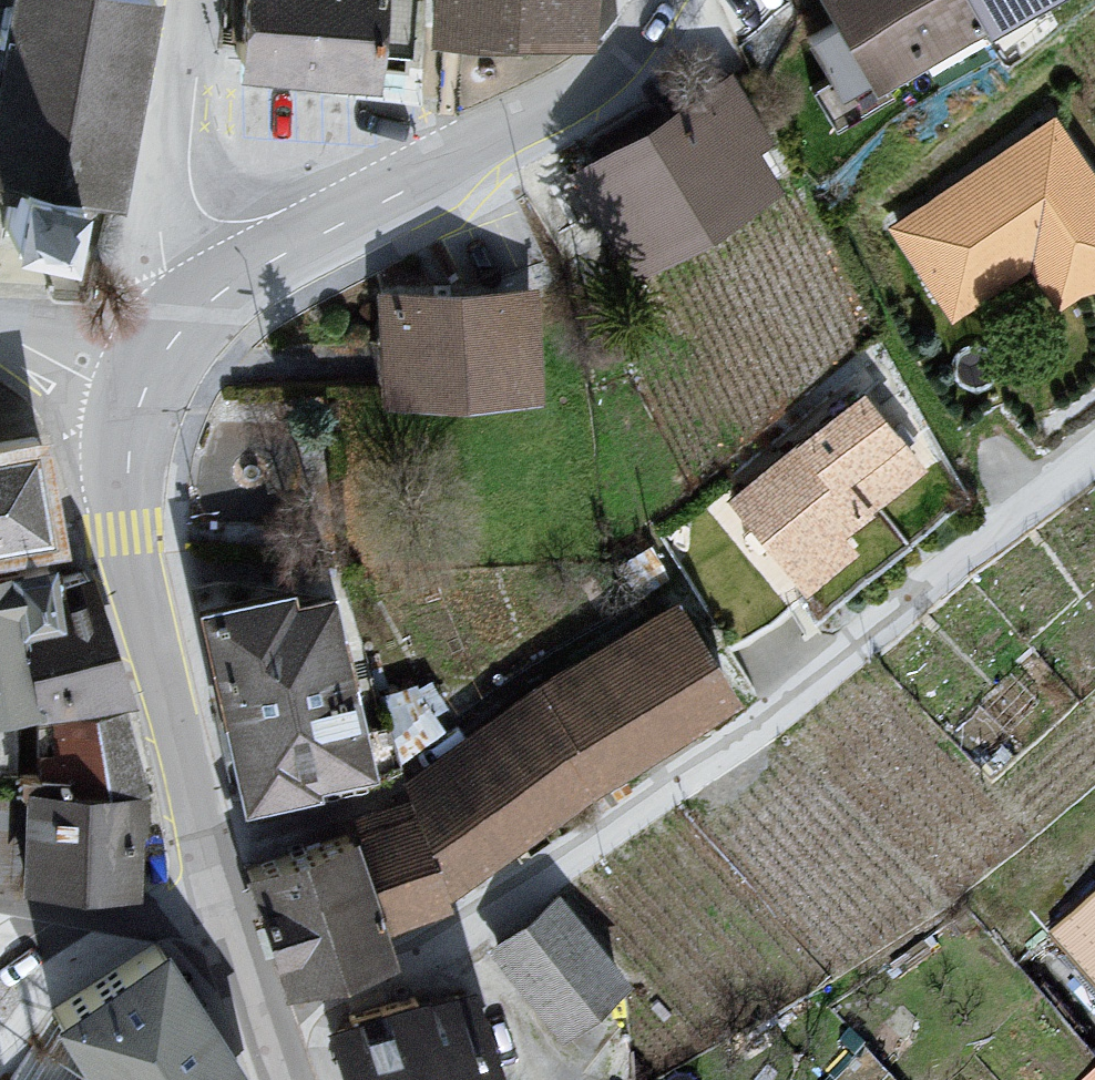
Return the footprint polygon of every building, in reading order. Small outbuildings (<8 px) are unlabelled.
[(132,125),(122,123),(134,65),(144,67),(145,60),(135,58),(147,0),(0,0),(0,1),(5,2),(0,30),(0,191),(9,193),(2,228),(60,239),(68,205),(78,207),(88,202),(90,188),(108,192),(121,128),(131,130),(132,125)] [(408,0),(240,0),(235,53),(403,67),(408,0)] [(583,0),(443,0),(441,28),(511,33),(512,26),(581,31),(583,0)] [(843,21),(880,82),(920,57),(913,44),(966,15),(971,21),(1009,0),(832,0),(843,21)] [(608,204),(628,235),(634,246),(753,173),(730,137),(744,129),(721,91),(663,126),(654,112),(594,148),(602,162),(588,171),(608,204)] [(1094,267),(1094,192),(1049,124),(899,226),(951,304),(1052,236),(1080,277),(1094,267)] [(451,297),(434,298),(389,299),(390,348),(391,380),(391,388),(524,384),(522,295),(451,297)] [(790,566),(914,464),(859,396),(734,497),(790,566)] [(0,442),(0,541),(51,534),(36,437),(0,442)] [(661,580),(666,577),(640,538),(614,558),(639,595),(661,580)] [(29,689),(16,613),(29,612),(27,599),(48,596),(46,581),(44,565),(43,561),(0,567),(0,697),(25,694),(24,690),(29,689)] [(16,613),(29,689),(29,692),(122,682),(83,571),(60,577),(46,581),(48,596),(27,599),(29,612),(16,613)] [(205,594),(189,597),(212,703),(214,715),(218,714),(238,813),(347,788),(385,769),(367,705),(360,683),(347,584),(205,594)] [(659,732),(726,690),(678,612),(611,655),(659,732)] [(548,709),(577,767),(586,761),(592,773),(612,761),(659,732),(611,655),(546,695),(552,704),(548,709)] [(413,686),(367,705),(385,769),(440,727),(413,686)] [(543,711),(538,700),(473,748),(507,833),(572,785),(567,771),(577,767),(548,709),(543,711)] [(0,771),(0,788),(20,791),(27,792),(20,871),(30,872),(83,875),(125,877),(128,795),(128,790),(133,791),(110,708),(36,722),(37,774),(19,773),(15,772),(0,771)] [(15,772),(16,717),(0,720),(0,771),(15,772)] [(439,881),(507,833),(473,748),(411,794),(417,810),(414,811),(439,881)] [(0,788),(0,878),(16,880),(20,791),(0,788)] [(1051,937),(1094,988),(1094,807),(1007,883),(1051,937)] [(414,811),(347,837),(374,918),(435,897),(431,886),(439,881),(414,811)] [(374,918),(347,837),(346,833),(246,868),(280,973),(382,942),(374,918)] [(556,1024),(618,977),(560,906),(499,953),(533,995),(556,1024)] [(157,943),(52,1011),(54,1013),(63,1027),(52,1044),(39,1035),(9,1079),(240,1079),(158,944),(157,943)] [(467,1029),(457,994),(417,1006),(414,996),(349,1016),(352,1026),(338,1031),(353,1079),(483,1079),(467,1029)]
